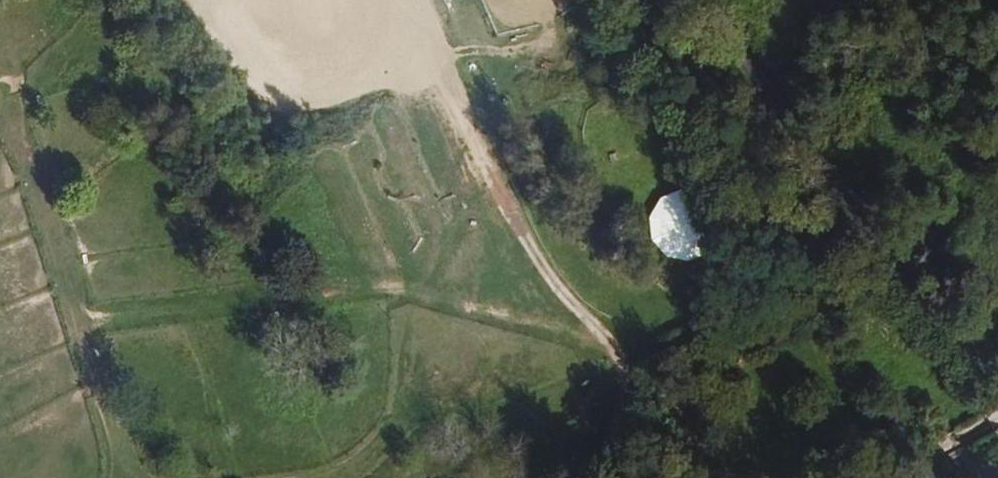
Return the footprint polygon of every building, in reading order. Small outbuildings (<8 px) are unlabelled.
[(710,255),(718,246),(723,234),(724,221),(721,209),(714,199),(703,192),(691,188),(679,189),(667,193),(658,201),(652,211),(650,223),(651,235),(656,246),(664,255),(675,260),(687,262),(698,261),(710,255)]
